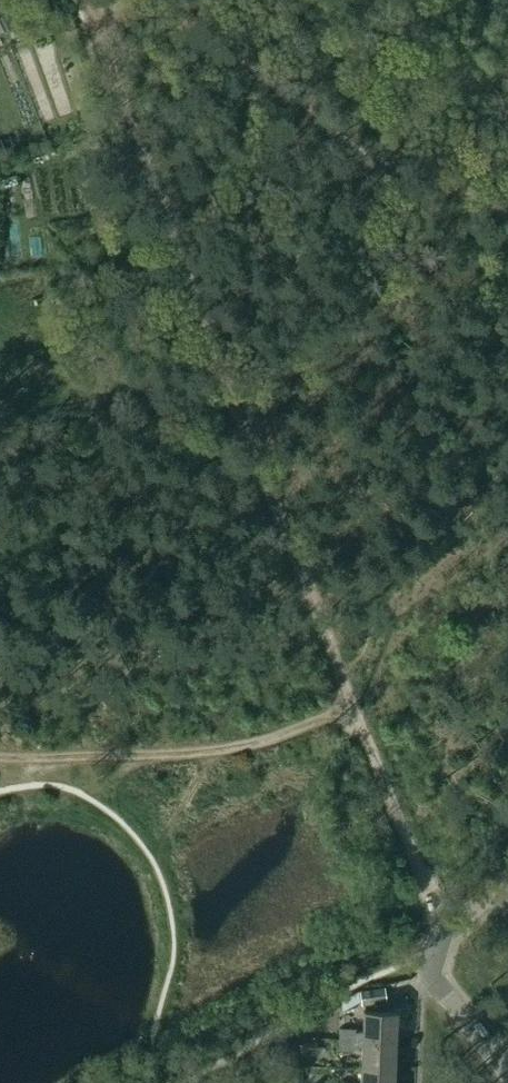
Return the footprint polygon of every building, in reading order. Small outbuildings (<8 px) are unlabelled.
[(366,990),(367,1003),(385,1002),(384,989),(366,990)] [(352,994),(342,999),(343,1011),(352,1006),(352,994)] [(340,1039),(396,1042),(398,1013),(364,1012),(363,1034),(355,1033),(355,1029),(341,1029),(340,1039)] [(395,1070),(396,1042),(340,1039),(340,1052),(354,1052),(354,1049),(363,1049),(362,1069),(395,1070)] [(304,1041),(303,1055),(318,1056),(318,1041),(304,1041)] [(395,1070),(362,1069),(362,1082),(395,1082),(395,1070)]
